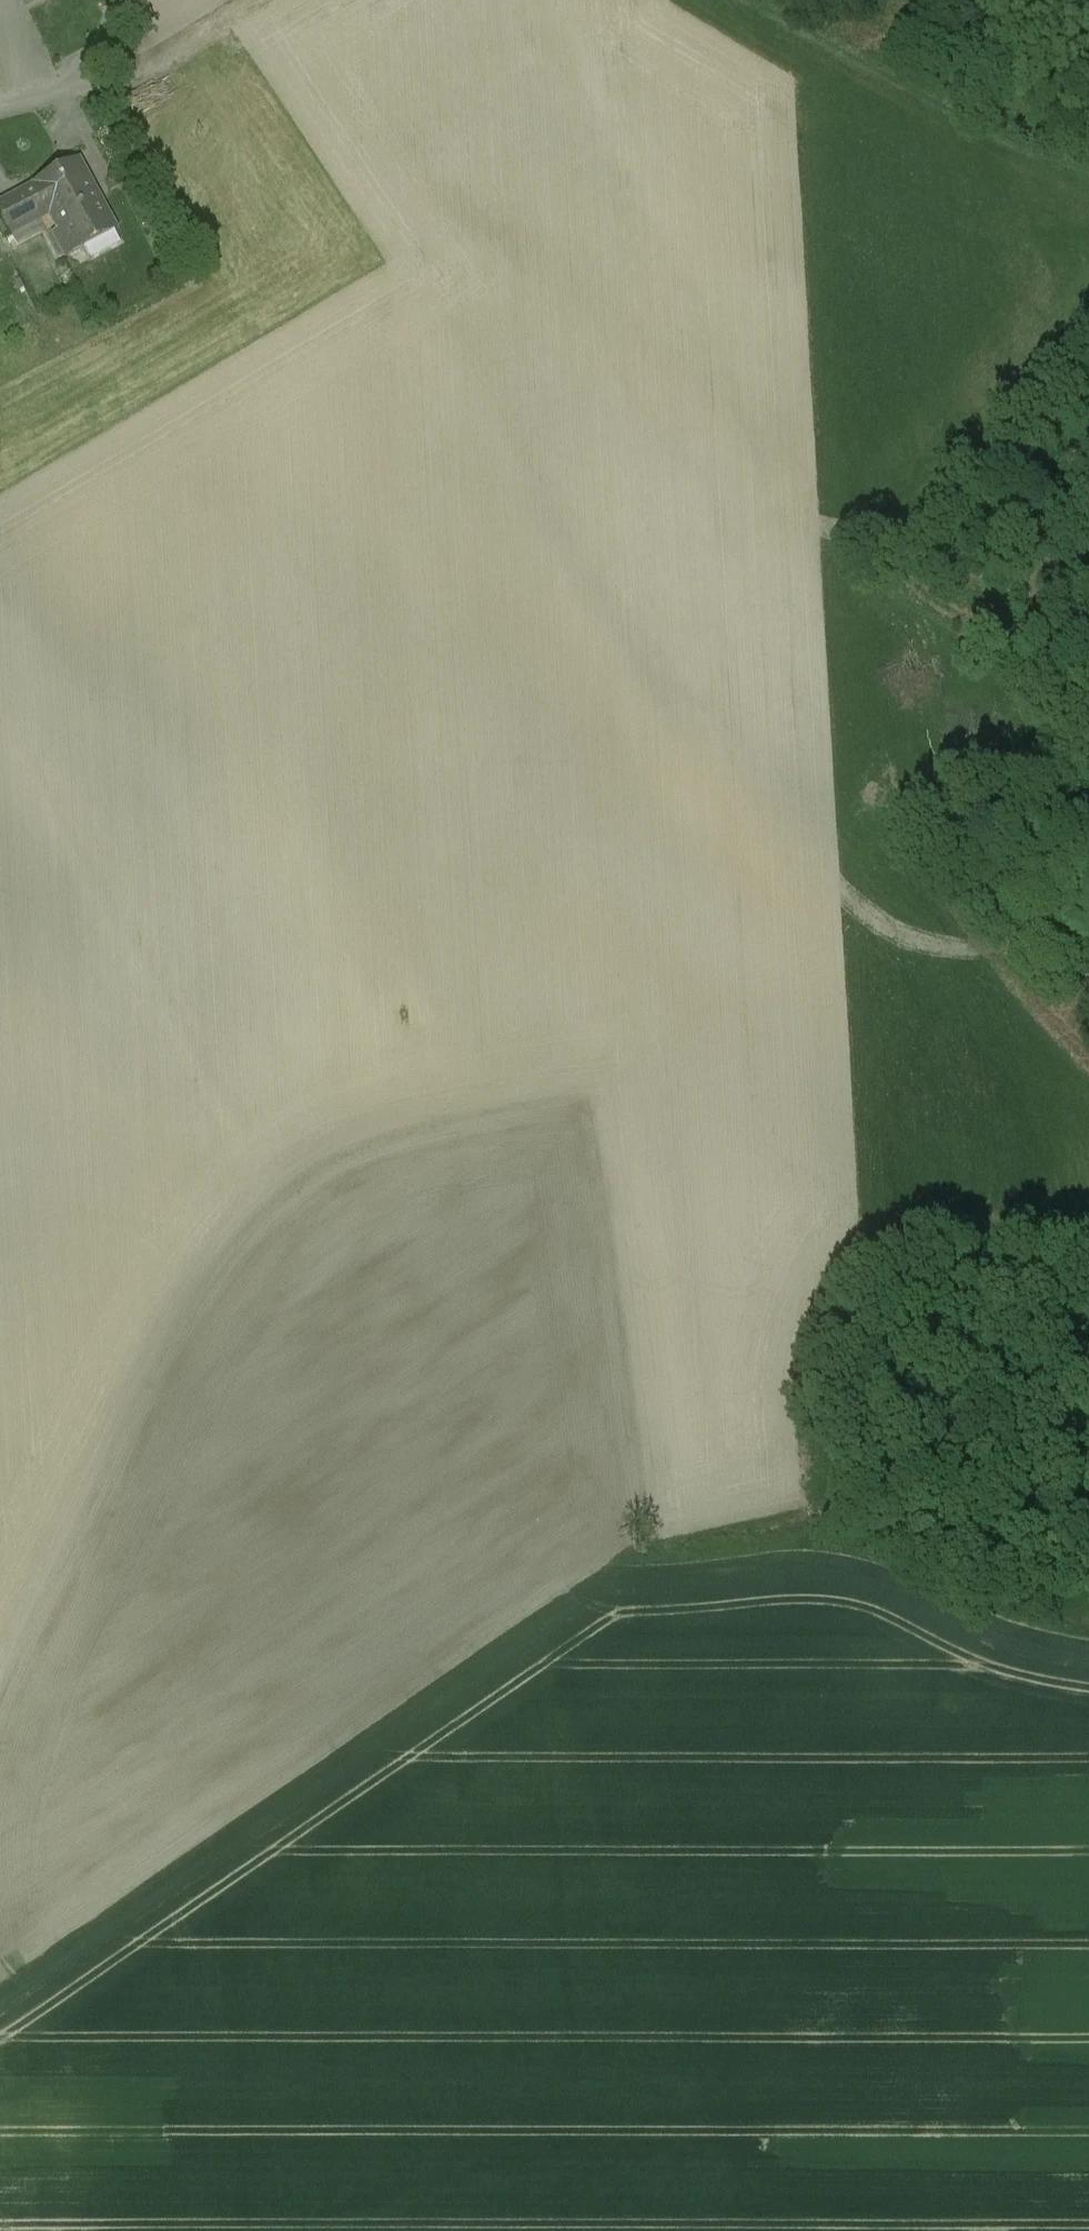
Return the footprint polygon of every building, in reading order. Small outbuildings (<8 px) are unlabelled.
[(28,9),(49,0),(24,0),(28,9)] [(0,212),(0,211),(0,215),(12,237),(45,219),(66,258),(113,233),(96,201),(98,200),(97,197),(95,198),(88,186),(90,185),(89,183),(87,184),(77,166),(35,188),(37,192),(0,212)]
